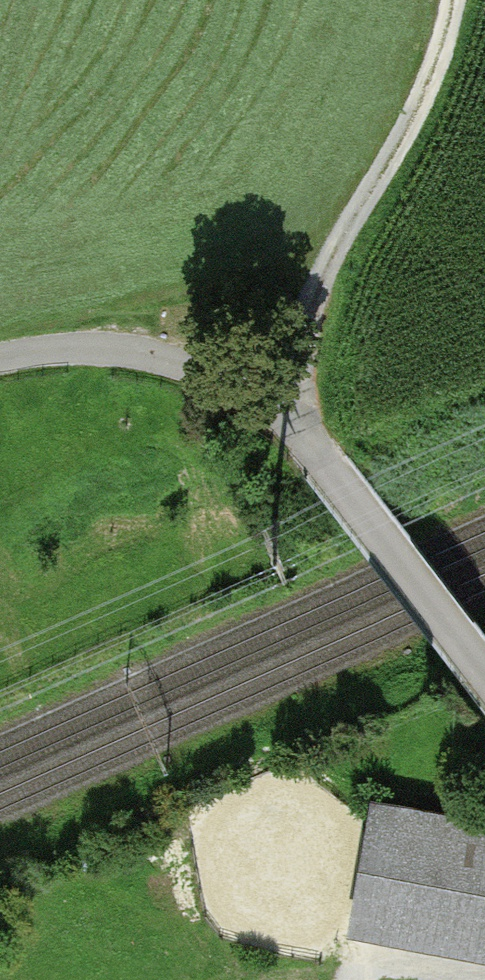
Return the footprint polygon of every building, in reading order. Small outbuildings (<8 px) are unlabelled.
[(371,796),(346,932),(484,957),(484,816),(371,796)]
